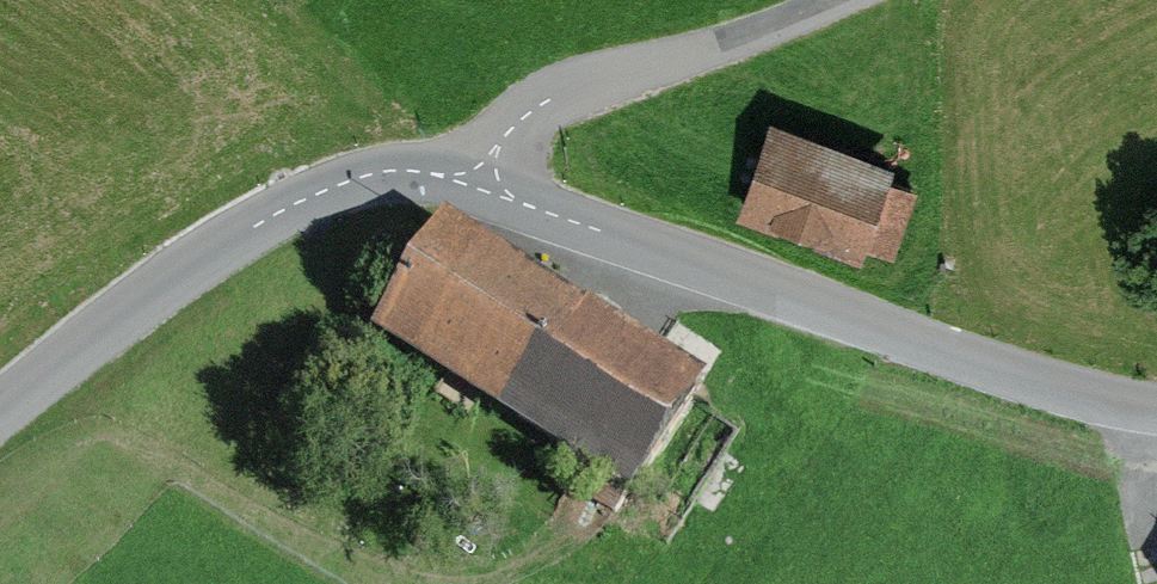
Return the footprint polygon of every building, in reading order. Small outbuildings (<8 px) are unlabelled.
[(926,192),(765,133),(733,218),(854,263),(866,232),(905,247),(926,192)] [(694,397),(426,231),(354,346),(622,512),(694,397)]
